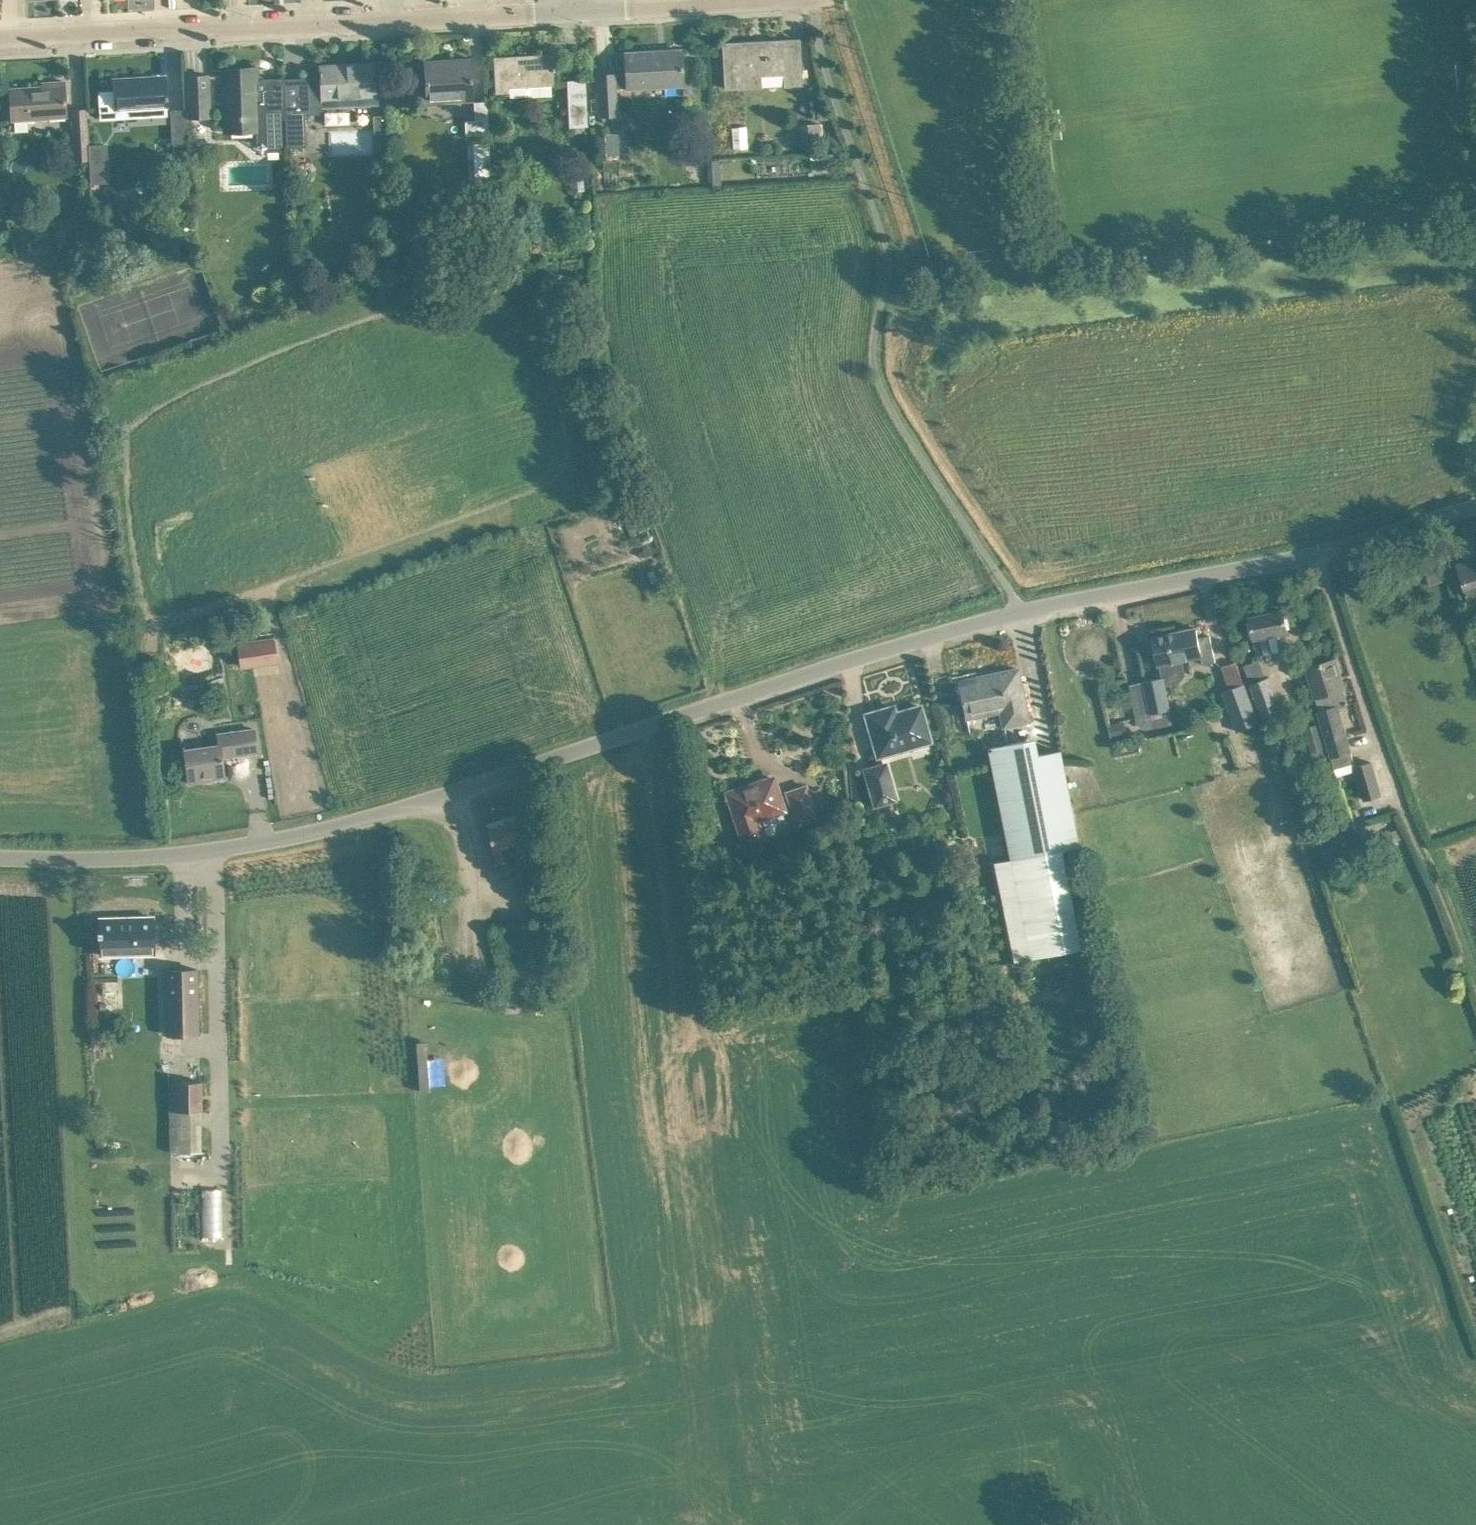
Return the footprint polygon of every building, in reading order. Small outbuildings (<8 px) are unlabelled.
[(754,41),(723,43),(724,63),(726,88),(760,87),(760,85),(785,84),(785,85),(801,84),(799,39),(798,39),(798,46),(784,47),(784,40),(766,41),(767,48),(754,49),(754,41)] [(599,74),(600,94),(601,115),(617,115),(615,87),(627,86),(627,88),(683,85),(681,50),(625,53),(627,74),(615,75),(614,74),(599,74)] [(553,53),(494,56),(496,93),(509,92),(509,87),(555,84),(554,71),(555,71),(555,67),(553,67),(553,53)] [(471,58),(425,60),(424,60),(426,100),(466,98),(465,81),(472,81),(471,58)] [(298,80),(285,80),(286,118),(287,146),(306,146),(305,113),(320,113),(320,108),(377,104),(375,63),(321,66),(321,71),(319,71),(319,76),(321,76),(321,78),(298,79),(298,80)] [(282,118),(286,118),(285,80),(284,81),(284,78),(256,80),(256,67),(222,69),(225,131),(256,129),(256,141),(260,144),(262,142),(267,146),(265,148),(268,151),(283,151),(282,118)] [(166,99),(168,99),(168,95),(166,95),(165,75),(144,76),(114,78),(114,90),(100,91),(102,119),(167,115),(166,99)] [(210,116),(210,96),(209,76),(187,77),(188,117),(210,116)] [(569,126),(588,125),(585,78),(567,79),(569,126)] [(66,116),(65,101),(64,81),(47,82),(47,86),(11,89),(13,120),(66,116)] [(474,101),(475,121),(464,122),(465,134),(489,132),(487,100),(474,101)] [(86,109),(72,109),(75,160),(88,160),(86,109)] [(187,109),(172,109),(174,141),(188,141),(187,109)] [(759,118),(744,119),(745,139),(759,138),(759,118)] [(819,122),(800,124),(802,140),(821,139),(819,122)] [(489,142),(473,143),(475,178),(491,177),(489,142)] [(106,143),(88,144),(90,183),(108,182),(106,143)] [(619,146),(606,147),(606,155),(619,154),(619,146)] [(186,150),(177,150),(177,160),(186,160),(186,150)] [(1458,564),(1469,598),(1475,596),(1475,558),(1458,564)] [(1438,566),(1425,571),(1430,585),(1442,580),(1438,566)] [(1250,616),(1258,654),(1280,650),(1277,634),(1288,632),(1284,609),(1250,616)] [(1203,664),(1216,661),(1210,635),(1198,637),(1196,627),(1153,636),(1159,664),(1160,664),(1162,677),(1132,683),(1141,726),(1145,728),(1173,723),(1165,684),(1175,680),(1180,675),(1183,666),(1183,659),(1201,655),(1203,664)] [(275,638),(237,644),(240,668),(253,666),(252,660),(277,656),(275,638)] [(1311,638),(1308,650),(1321,654),(1324,641),(1311,638)] [(1348,703),(1335,658),(1307,667),(1313,686),(1320,710),(1319,711),(1337,775),(1356,769),(1365,800),(1383,795),(1373,761),(1356,766),(1338,706),(1348,703)] [(1236,660),(1221,665),(1230,688),(1222,691),(1237,730),(1260,722),(1236,660)] [(1028,720),(1017,668),(996,673),(997,677),(960,685),(966,714),(1003,706),(1008,725),(1028,720)] [(1284,713),(1270,675),(1249,682),(1264,720),(1284,713)] [(895,713),(896,715),(886,718),(884,709),(866,714),(879,758),(931,743),(920,706),(895,713)] [(1119,721),(1108,724),(1112,738),(1113,740),(1123,737),(1119,721)] [(1317,769),(1330,766),(1318,722),(1305,727),(1317,769)] [(219,744),(185,749),(189,783),(225,778),(222,757),(258,752),(254,728),(218,733),(219,744)] [(1035,739),(1021,742),(986,748),(1009,858),(1005,859),(993,861),(1014,961),(1082,947),(1062,850),(1080,846),(1060,748),(1038,753),(1035,739)] [(886,760),(862,767),(873,807),(898,800),(886,760)] [(776,773),(723,789),(741,844),(765,837),(760,821),(788,812),(776,773)] [(808,782),(784,790),(796,825),(819,817),(808,782)] [(890,815),(884,823),(895,832),(902,824),(890,815)] [(527,840),(520,818),(487,829),(498,863),(512,859),(508,846),(527,840)] [(1358,830),(1345,835),(1350,849),(1363,844),(1358,830)] [(945,841),(934,842),(934,851),(946,850),(945,841)] [(118,919),(101,919),(102,955),(153,954),(153,938),(153,918),(151,918),(151,921),(118,922),(118,919)] [(997,947),(986,949),(987,958),(999,956),(997,947)] [(199,1033),(198,989),(198,969),(166,969),(167,1033),(199,1033)] [(169,1109),(169,1151),(202,1151),(201,1109),(205,1109),(203,1080),(167,1084),(167,1109),(169,1109)]
